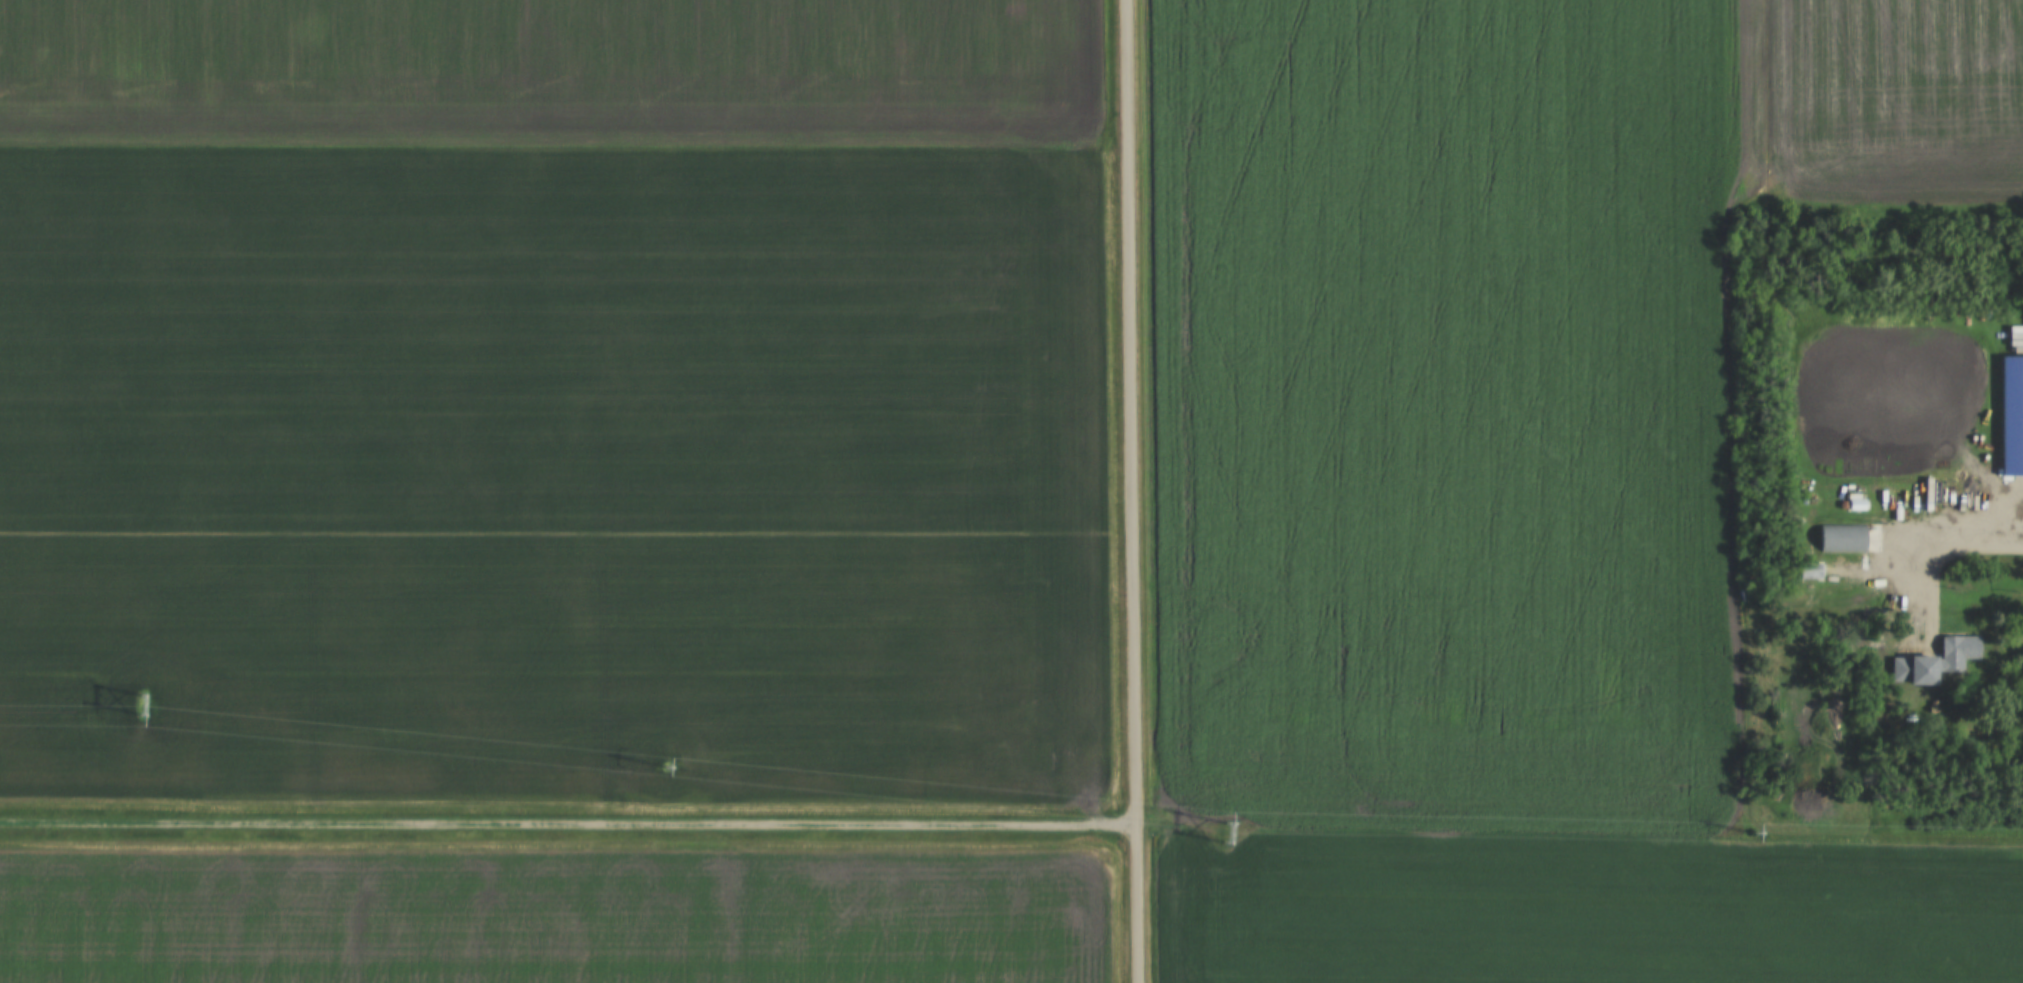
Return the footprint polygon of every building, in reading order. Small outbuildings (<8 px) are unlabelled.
[(2001,358),(2002,477),(2022,477),(2022,358),(2001,358)] [(1866,552),(1866,524),(1818,524),(1818,552),(1866,552)] [(1978,636),(1939,636),(1939,660),(1978,660),(1978,636)]
